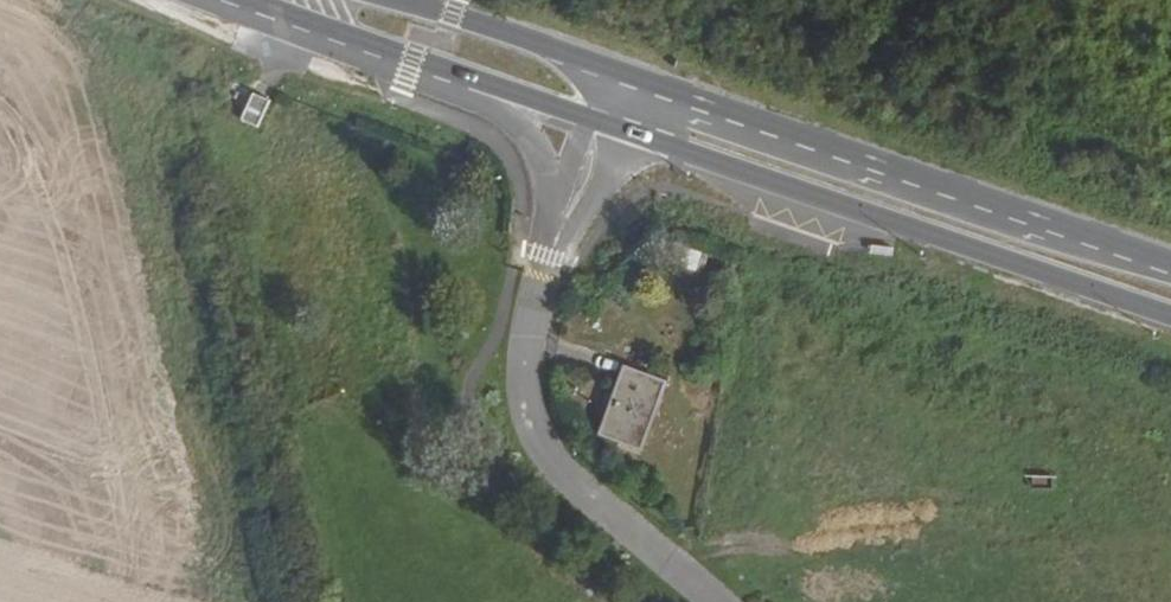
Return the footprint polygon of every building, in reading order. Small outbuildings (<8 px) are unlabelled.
[(258,129),(271,100),(250,91),(238,120),(258,129)] [(894,247),(871,244),(870,253),(893,256),(894,247)] [(675,264),(694,269),(699,251),(681,246),(675,264)] [(598,384),(611,388),(617,370),(604,365),(598,384)] [(662,386),(617,370),(611,388),(594,437),(641,453),(662,386)]
